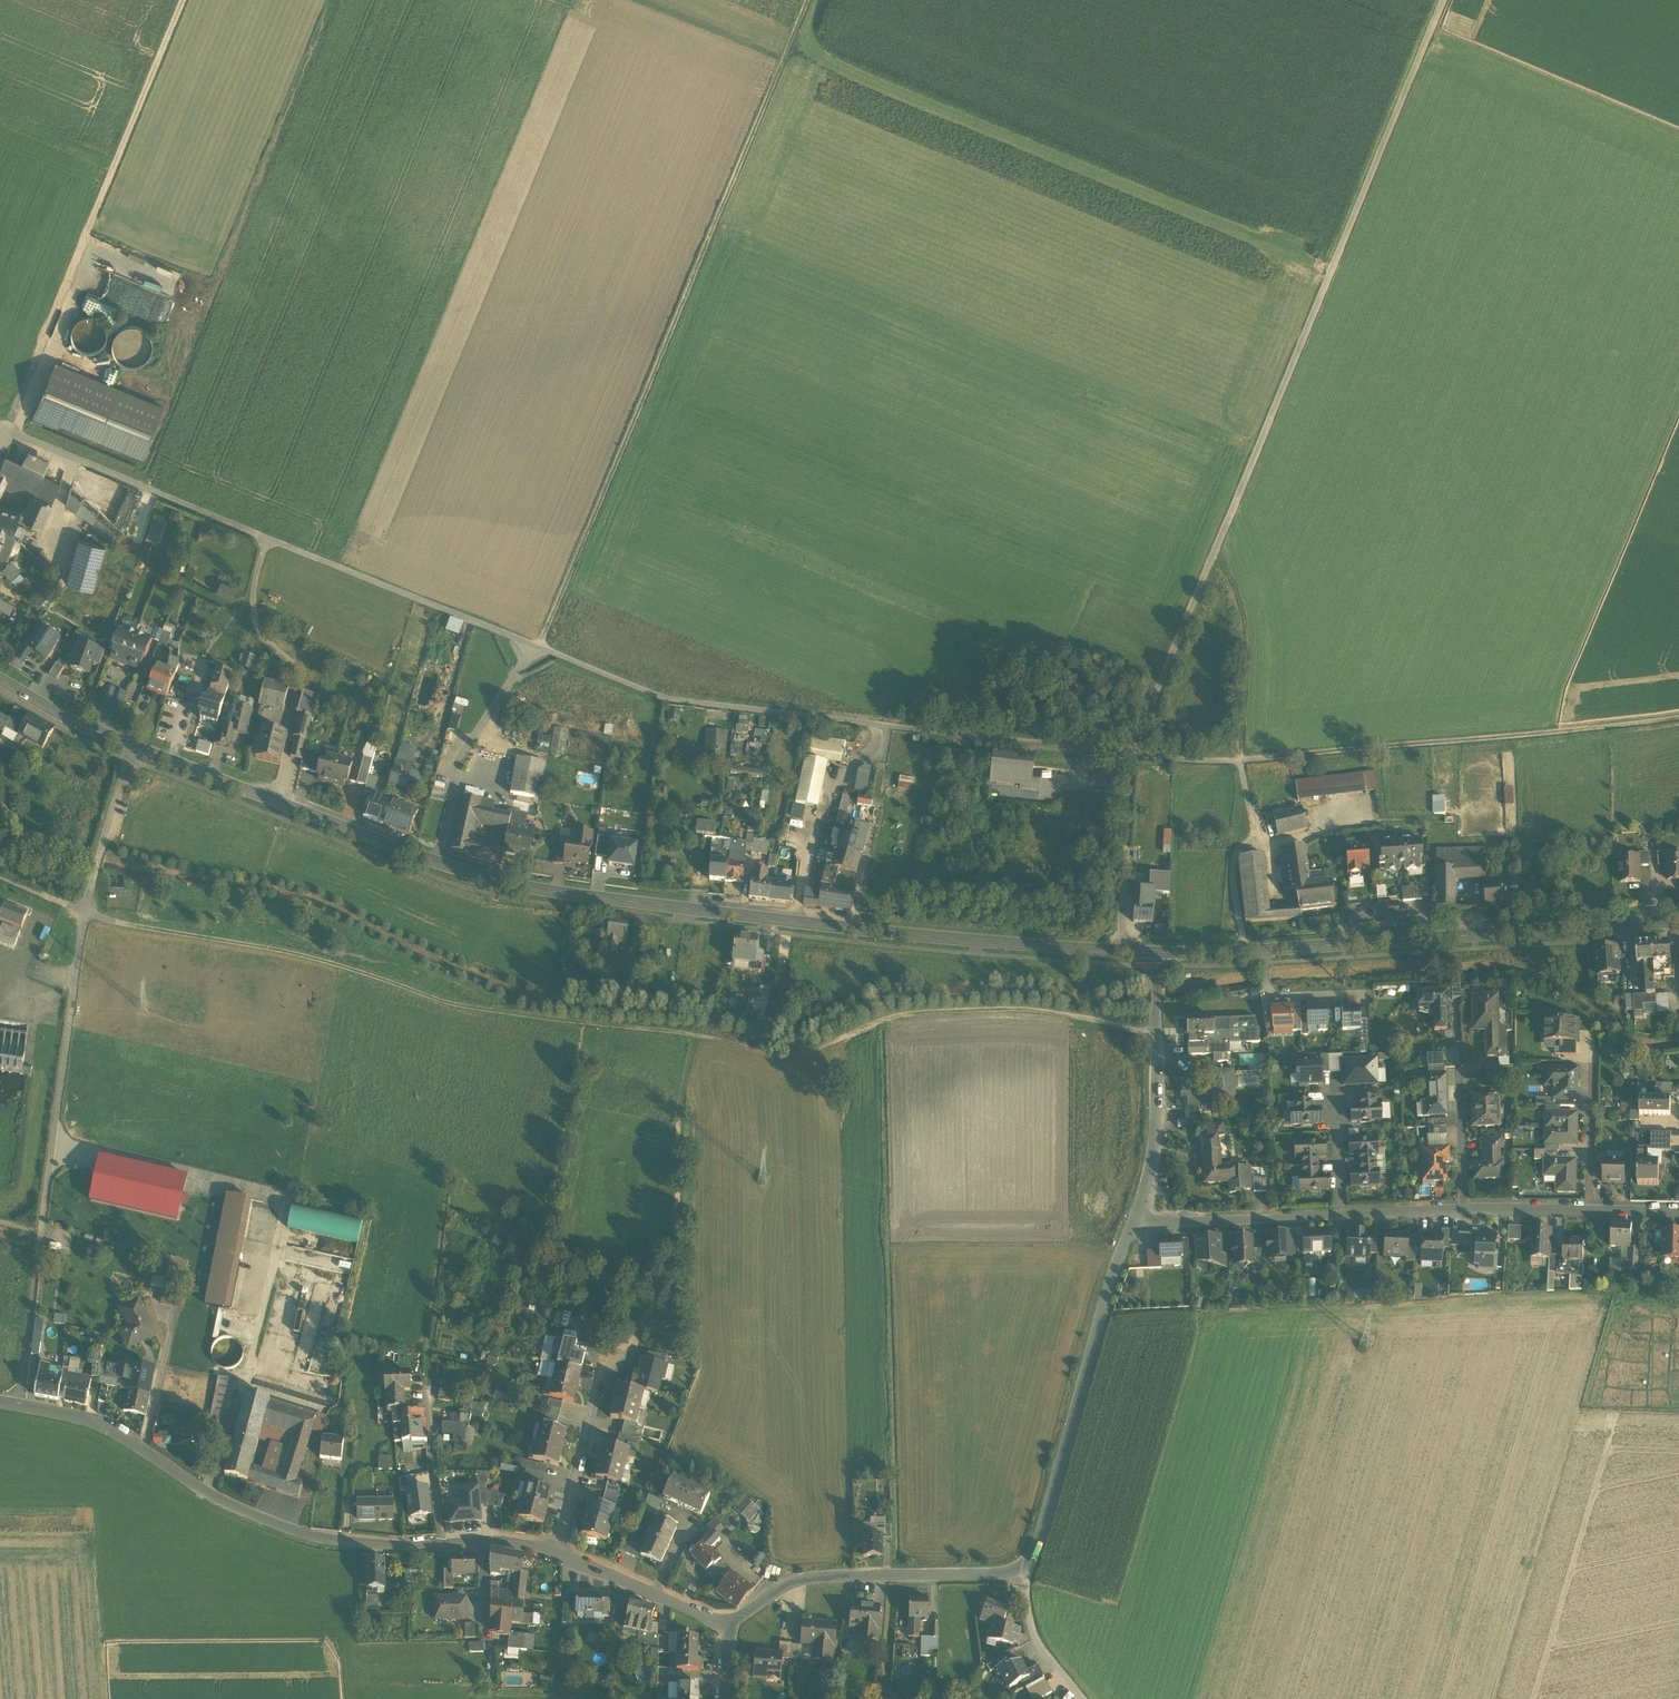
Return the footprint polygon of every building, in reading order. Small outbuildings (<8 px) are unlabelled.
[(102,347),(106,340),(107,333),(105,326),(100,320),(94,317),(86,316),(79,319),(74,324),(71,331),(72,339),(75,346),(81,350),(88,352),(96,351),(102,347)] [(120,329),(115,335),(112,342),(113,350),(116,357),(122,362),(129,365),(137,365),(144,361),(150,356),(152,348),(152,340),(149,333),(143,328),(135,325),(128,325),(120,329)] [(98,438),(143,457),(163,408),(118,389),(56,363),(34,416),(57,425),(59,421),(98,438)] [(28,452),(22,465),(42,475),(49,462),(28,452)] [(42,475),(22,465),(5,456),(0,467),(0,484),(4,486),(15,492),(18,487),(33,494),(34,493),(43,475),(42,475)] [(43,475),(34,493),(52,502),(60,484),(43,475)] [(117,534),(97,516),(99,512),(71,486),(66,505),(92,523),(90,526),(110,543),(117,534)] [(41,524),(52,502),(34,493),(33,494),(23,516),(41,524)] [(13,534),(16,523),(18,517),(20,517),(22,514),(0,507),(0,530),(13,534)] [(26,526),(16,523),(13,534),(22,537),(26,526)] [(8,558),(13,543),(19,545),(20,541),(18,538),(16,535),(13,534),(0,530),(0,555),(8,558)] [(66,582),(93,590),(106,547),(79,539),(66,582)] [(2,571),(10,579),(20,568),(11,561),(2,571)] [(17,585),(25,577),(20,572),(12,580),(17,585)] [(25,577),(17,585),(21,589),(30,580),(25,576),(25,577)] [(233,598),(238,586),(222,579),(216,590),(233,598)] [(0,597),(0,609),(9,614),(14,605),(0,597)] [(123,620),(119,633),(122,634),(123,631),(136,636),(139,626),(134,624),(135,623),(128,620),(128,622),(123,620)] [(464,625),(451,620),(446,633),(459,638),(464,625)] [(166,625),(163,633),(172,636),(174,627),(166,625)] [(41,629),(33,642),(26,638),(21,647),(46,662),(60,641),(41,629)] [(156,630),(152,641),(159,644),(163,633),(156,630)] [(117,662),(126,665),(136,636),(123,631),(122,634),(119,633),(113,649),(115,650),(112,658),(116,660),(117,662)] [(159,646),(167,650),(172,636),(163,633),(159,646)] [(146,661),(151,645),(148,643),(149,640),(136,636),(126,665),(135,668),(137,667),(141,668),(143,660),(146,661)] [(171,666),(177,667),(179,645),(175,644),(175,645),(170,650),(172,651),(171,666)] [(80,645),(71,670),(89,676),(94,663),(100,665),(104,653),(80,645)] [(253,671),(256,657),(244,655),(241,669),(253,671)] [(25,666),(13,659),(8,667),(20,674),(25,666)] [(65,670),(57,665),(50,676),(57,681),(65,670)] [(149,691),(167,698),(176,674),(158,667),(149,691)] [(212,688),(227,692),(232,674),(216,670),(211,688),(212,688)] [(357,682),(360,673),(353,671),(350,680),(357,682)] [(261,706),(283,711),(289,689),(265,683),(259,706),(261,706)] [(102,704),(111,707),(116,691),(107,688),(102,704)] [(212,688),(209,697),(225,702),(227,692),(212,688)] [(126,694),(116,691),(111,707),(120,710),(126,694)] [(296,739),(306,741),(317,696),(303,694),(298,715),(300,715),(294,738),(296,739)] [(201,722),(218,727),(225,702),(209,697),(208,697),(206,703),(203,702),(199,714),(203,715),(201,722)] [(230,746),(233,747),(235,737),(247,739),(249,729),(252,727),(253,724),(251,721),(253,712),(238,709),(236,718),(234,717),(233,724),(231,730),(226,729),(222,744),(225,745),(230,746)] [(26,726),(31,718),(17,710),(13,718),(26,726)] [(20,735),(42,749),(53,731),(31,718),(26,726),(13,718),(9,724),(7,727),(20,735)] [(456,733),(459,720),(452,718),(449,731),(456,733)] [(3,734),(7,727),(9,724),(0,719),(0,732),(3,734)] [(741,728),(737,728),(737,735),(749,735),(750,720),(741,720),(741,728)] [(14,745),(20,735),(7,727),(3,734),(1,737),(14,745)] [(605,737),(613,737),(613,727),(606,727),(605,737)] [(214,747),(224,749),(225,745),(222,744),(226,729),(219,728),(214,747)] [(256,760),(281,766),(288,736),(262,730),(256,760)] [(550,757),(564,759),(568,733),(554,730),(550,757)] [(755,741),(766,742),(767,732),(755,731),(755,741)] [(704,765),(724,767),(727,736),(707,734),(704,765)] [(537,753),(549,754),(550,738),(538,737),(537,753)] [(795,804),(817,809),(827,760),(841,762),(846,742),(810,737),(795,804)] [(291,759),(302,762),(308,741),(306,741),(296,739),(291,759)] [(368,743),(363,754),(364,760),(372,762),(373,762),(378,745),(368,743)] [(397,760),(409,765),(415,750),(402,745),(397,760)] [(327,747),(324,756),(335,759),(337,749),(327,747)] [(439,755),(432,753),(429,763),(436,765),(439,755)] [(319,781),(331,785),(338,760),(335,759),(324,756),(323,756),(321,762),(318,775),(320,776),(319,781)] [(301,770),(318,775),(321,762),(304,757),(301,770)] [(1039,792),(1040,793),(1041,778),(1040,778),(1032,777),(1034,761),(993,757),(990,784),(1020,787),(1020,790),(1039,792)] [(340,760),(338,760),(331,785),(344,788),(345,782),(348,783),(353,764),(349,763),(350,761),(340,759),(340,760)] [(511,795),(539,801),(546,764),(518,759),(511,795)] [(357,785),(366,787),(372,762),(364,760),(357,785)] [(401,793),(406,796),(409,790),(417,793),(425,771),(409,765),(397,760),(396,760),(393,772),(387,790),(387,791),(400,795),(401,793)] [(427,764),(424,773),(432,776),(436,767),(427,764)] [(868,781),(871,768),(865,767),(858,771),(855,790),(866,793),(868,781)] [(734,776),(763,779),(764,772),(735,769),(734,776)] [(1364,775),(1366,794),(1377,793),(1375,773),(1364,775)] [(1322,779),(1325,799),(1366,794),(1364,775),(1322,779)] [(379,780),(369,777),(365,793),(372,796),(373,796),(379,780)] [(1295,783),(1297,802),(1325,799),(1322,779),(1295,783)] [(443,798),(445,786),(434,785),(433,797),(443,798)] [(1512,788),(1504,789),(1504,807),(1513,807),(1512,788)] [(660,804),(666,805),(668,792),(662,791),(660,804)] [(364,818),(383,825),(391,803),(383,800),(373,796),(372,796),(364,818)] [(838,814),(846,816),(851,797),(843,796),(838,814)] [(477,822),(489,825),(493,812),(491,812),(480,809),(481,802),(464,798),(451,851),(469,858),(502,866),(505,853),(504,853),(471,845),(477,822)] [(1434,816),(1444,816),(1442,798),(1433,798),(1434,816)] [(857,806),(871,808),(872,801),(858,799),(857,806)] [(480,809),(491,812),(493,804),(481,802),(480,809)] [(418,813),(391,803),(383,825),(410,835),(418,813)] [(1273,816),(1278,838),(1307,831),(1302,808),(1273,815),(1273,816)] [(489,825),(497,827),(501,814),(493,812),(489,825)] [(511,816),(501,814),(497,827),(496,832),(507,834),(509,823),(524,826),(526,816),(511,813),(511,816)] [(833,842),(832,848),(861,855),(867,830),(857,827),(854,839),(843,836),(844,832),(841,832),(843,825),(844,825),(846,816),(838,814),(832,842),(833,842)] [(505,853),(529,858),(534,832),(524,830),(524,826),(509,823),(507,834),(504,853),(505,853)] [(705,838),(713,840),(715,825),(707,824),(705,838)] [(566,862),(587,865),(592,834),(577,832),(576,843),(568,842),(567,846),(565,862),(566,862)] [(595,857),(609,859),(611,843),(612,843),(612,839),(598,837),(595,857)] [(1384,862),(1385,872),(1400,871),(1400,866),(1404,866),(1404,870),(1420,869),(1419,859),(1422,859),(1420,840),(1379,843),(1381,863),(1384,862)] [(769,843),(761,842),(754,841),(752,854),(759,855),(767,856),(769,843)] [(609,859),(608,865),(633,868),(636,847),(612,843),(611,843),(609,859)] [(732,848),(731,852),(730,862),(726,862),(725,882),(743,883),(745,853),(739,853),(740,844),(732,843),(732,848)] [(556,864),(565,865),(566,862),(565,862),(567,846),(559,844),(556,864)] [(1350,878),(1352,880),(1357,879),(1359,877),(1359,874),(1368,873),(1366,845),(1346,846),(1348,875),(1350,875),(1350,878)] [(1283,850),(1289,887),(1310,884),(1308,873),(1304,846),(1283,850)] [(710,881),(725,882),(726,862),(730,862),(731,852),(719,852),(719,848),(715,847),(714,851),(712,851),(710,881)] [(861,856),(861,855),(832,848),(830,848),(825,866),(856,875),(861,856)] [(768,868),(774,869),(777,858),(778,852),(771,851),(768,868)] [(1436,853),(1436,869),(1454,869),(1454,866),(1483,865),(1483,851),(1436,853)] [(1640,858),(1640,867),(1650,866),(1650,853),(1639,854),(1639,858),(1640,858)] [(1658,854),(1659,867),(1668,867),(1667,858),(1667,853),(1658,854)] [(1240,858),(1240,860),(1246,922),(1269,920),(1301,918),(1300,911),(1299,907),(1268,909),(1262,855),(1243,857),(1241,857),(1240,858)] [(1668,881),(1678,881),(1678,857),(1667,858),(1668,867),(1668,881)] [(1620,859),(1621,884),(1641,883),(1640,867),(1640,858),(1639,858),(1620,859)] [(1436,909),(1454,910),(1454,885),(1454,880),(1485,878),(1483,865),(1454,866),(1454,869),(1436,869),(1436,909)] [(858,875),(856,875),(825,866),(820,887),(822,888),(835,890),(836,890),(854,893),(855,893),(858,875)] [(749,899),(768,901),(772,883),(772,882),(766,881),(768,871),(756,869),(754,880),(753,879),(749,899)] [(1323,872),(1308,873),(1310,884),(1325,883),(1324,873),(1323,872)] [(1324,873),(1325,883),(1335,882),(1334,872),(1324,873)] [(1155,894),(1169,894),(1170,874),(1151,873),(1151,890),(1155,890),(1155,894)] [(795,881),(780,879),(779,884),(772,883),(768,901),(789,904),(790,898),(793,899),(795,881)] [(1484,882),(1486,910),(1518,907),(1516,886),(1510,886),(1509,880),(1485,882),(1484,882)] [(1336,894),(1335,882),(1325,883),(1310,884),(1289,887),(1290,893),(1292,892),(1292,895),(1296,894),(1299,907),(1300,911),(1334,907),(1332,894),(1336,894)] [(1402,888),(1403,902),(1423,900),(1422,887),(1402,888)] [(818,908),(851,913),(854,893),(836,890),(835,890),(822,888),(820,896),(818,908)] [(1133,922),(1153,924),(1155,894),(1155,890),(1151,890),(1135,889),(1133,922)] [(818,908),(820,896),(805,892),(803,905),(818,908)] [(1383,905),(1384,918),(1398,917),(1397,904),(1383,905)] [(22,929),(28,915),(5,905),(0,917),(0,920),(22,929)] [(1373,919),(1384,918),(1383,905),(1372,905),(1373,919)] [(619,942),(626,943),(629,918),(611,916),(611,919),(608,940),(618,941),(618,942),(619,942)] [(1308,919),(1309,929),(1332,926),(1330,916),(1308,919)] [(3,925),(0,933),(0,943),(14,949),(20,932),(3,925)] [(50,930),(45,928),(40,940),(45,942),(50,930)] [(753,966),(754,966),(756,955),(755,955),(757,939),(737,936),(733,963),(734,963),(753,966)] [(606,952),(617,953),(618,942),(618,941),(608,940),(606,952)] [(1670,944),(1652,945),(1655,979),(1664,978),(1664,975),(1672,974),(1670,944)] [(1656,994),(1655,979),(1652,945),(1637,947),(1638,965),(1645,965),(1647,994),(1643,994),(1643,995),(1643,1004),(1656,1003),(1656,994)] [(1595,950),(1598,976),(1620,974),(1618,948),(1595,950)] [(753,972),(760,973),(763,957),(763,956),(756,955),(754,966),(753,966),(753,972)] [(752,973),(753,972),(753,966),(734,963),(733,971),(752,973)] [(598,978),(608,979),(609,970),(599,969),(598,978)] [(1450,980),(1451,993),(1460,993),(1460,979),(1450,980)] [(1511,981),(1494,982),(1495,989),(1512,989),(1511,981)] [(1258,988),(1250,989),(1252,997),(1259,996),(1258,988)] [(1449,990),(1417,991),(1418,1005),(1428,1005),(1433,1004),(1434,1017),(1435,1030),(1447,1029),(1446,1004),(1449,1004),(1449,990)] [(1461,999),(1460,993),(1451,993),(1451,1004),(1461,999)] [(1656,1003),(1657,1013),(1670,1012),(1668,993),(1656,994),(1656,1003)] [(1643,994),(1633,995),(1626,995),(1625,996),(1626,1009),(1634,1008),(1635,1018),(1644,1017),(1644,1014),(1644,1008),(1643,1004),(1643,995),(1643,994)] [(1486,1057),(1495,1057),(1495,1055),(1506,1055),(1505,1027),(1498,1027),(1497,996),(1472,996),(1472,1013),(1478,1012),(1479,1031),(1486,1031),(1491,1031),(1491,1043),(1486,1043),(1486,1057)] [(719,1008),(725,1010),(728,999),(721,998),(719,1008)] [(756,1005),(749,1003),(746,1014),(752,1016),(756,1005)] [(1644,1008),(1644,1014),(1657,1013),(1656,1003),(1643,1004),(1644,1008)] [(1428,1005),(1418,1005),(1418,1012),(1428,1015),(1428,1005)] [(1326,1006),(1307,1006),(1307,1016),(1307,1026),(1318,1026),(1318,1031),(1327,1031),(1326,1006)] [(1274,1028),(1292,1028),(1293,1028),(1292,1011),(1292,1007),(1271,1008),(1272,1020),(1273,1020),(1273,1028),(1274,1028)] [(1360,1007),(1342,1008),(1342,1030),(1347,1030),(1361,1029),(1360,1020),(1360,1007)] [(1300,1011),(1292,1011),(1293,1028),(1292,1028),(1292,1031),(1301,1031),(1301,1016),(1300,1011)] [(1241,1042),(1259,1042),(1255,1017),(1213,1018),(1213,1035),(1188,1036),(1188,1044),(1206,1043),(1230,1042),(1241,1042)] [(1185,1029),(1185,1036),(1188,1036),(1213,1035),(1213,1018),(1187,1019),(1187,1028),(1185,1029)] [(24,1061),(29,1023),(0,1019),(0,1058),(24,1061)] [(1544,1032),(1545,1034),(1547,1034),(1549,1036),(1549,1041),(1555,1041),(1561,1041),(1577,1042),(1577,1038),(1576,1038),(1576,1031),(1578,1031),(1579,1021),(1573,1020),(1545,1020),(1544,1022),(1544,1024),(1544,1027),(1544,1029),(1544,1032)] [(1361,1029),(1347,1030),(1348,1039),(1361,1038),(1361,1029)] [(1555,1055),(1577,1056),(1577,1042),(1561,1041),(1560,1049),(1555,1048),(1555,1055)] [(1230,1042),(1206,1043),(1207,1054),(1213,1054),(1213,1061),(1228,1061),(1227,1053),(1230,1053),(1230,1051),(1230,1042)] [(1242,1051),(1241,1042),(1230,1042),(1230,1051),(1242,1051)] [(1378,1042),(1369,1043),(1369,1054),(1379,1053),(1378,1042)] [(1206,1043),(1188,1044),(1188,1055),(1207,1054),(1206,1043)] [(1611,1050),(1606,1047),(1602,1049),(1601,1055),(1606,1058),(1611,1055),(1611,1050)] [(1427,1054),(1427,1068),(1443,1067),(1442,1054),(1427,1054)] [(1328,1056),(1329,1073),(1343,1073),(1342,1062),(1343,1062),(1342,1055),(1328,1056)] [(1321,1063),(1321,1074),(1329,1073),(1328,1056),(1320,1056),(1321,1063)] [(0,1058),(0,1072),(22,1075),(24,1061),(0,1058)] [(1498,1066),(1509,1066),(1509,1058),(1498,1058),(1498,1066)] [(1375,1060),(1343,1062),(1342,1062),(1343,1073),(1343,1086),(1377,1084),(1376,1071),(1375,1060)] [(1300,1075),(1300,1085),(1322,1084),(1321,1074),(1321,1063),(1296,1064),(1297,1076),(1300,1075)] [(1487,1067),(1487,1076),(1513,1075),(1513,1066),(1509,1066),(1498,1066),(1487,1067)] [(1427,1068),(1428,1076),(1444,1075),(1444,1067),(1443,1067),(1427,1068)] [(1650,1075),(1642,1067),(1637,1073),(1644,1080),(1650,1075)] [(1574,1100),(1577,1101),(1577,1093),(1573,1093),(1573,1089),(1578,1089),(1579,1069),(1546,1068),(1546,1086),(1553,1086),(1553,1091),(1554,1091),(1554,1099),(1554,1100),(1574,1100)] [(1385,1070),(1376,1071),(1377,1084),(1386,1084),(1385,1070)] [(1187,1094),(1188,1111),(1200,1110),(1202,1110),(1201,1100),(1213,1099),(1231,1098),(1230,1086),(1233,1085),(1232,1074),(1210,1075),(1211,1080),(1211,1086),(1197,1087),(1196,1081),(1182,1082),(1183,1095),(1187,1094)] [(1240,1074),(1239,1084),(1258,1084),(1258,1074),(1240,1074)] [(1300,1075),(1297,1076),(1290,1076),(1291,1085),(1300,1085),(1300,1075)] [(1426,1104),(1426,1116),(1433,1115),(1445,1115),(1446,1115),(1445,1075),(1444,1075),(1428,1076),(1429,1101),(1426,1101),(1426,1104)] [(1513,1083),(1513,1075),(1487,1076),(1487,1084),(1513,1083)] [(1661,1084),(1661,1089),(1663,1089),(1662,1099),(1670,1099),(1671,1084),(1661,1084)] [(1471,1095),(1472,1127),(1499,1126),(1499,1115),(1495,1115),(1494,1094),(1471,1095)] [(1359,1099),(1359,1108),(1376,1107),(1376,1098),(1359,1099)] [(1200,1110),(1201,1119),(1214,1118),(1213,1099),(1201,1100),(1202,1110),(1200,1110)] [(1547,1100),(1547,1106),(1561,1107),(1574,1107),(1574,1100),(1554,1100),(1554,1099),(1547,1099),(1547,1100)] [(1621,1100),(1622,1108),(1630,1107),(1629,1099),(1621,1100)] [(1642,1114),(1655,1114),(1655,1099),(1649,1099),(1640,1099),(1640,1111),(1640,1114),(1642,1114)] [(1662,1099),(1655,1099),(1655,1114),(1670,1115),(1670,1099),(1662,1099)] [(1294,1102),(1295,1111),(1312,1110),(1311,1101),(1294,1102)] [(1284,1125),(1291,1124),(1290,1111),(1295,1111),(1294,1102),(1287,1102),(1287,1112),(1284,1112),(1284,1125)] [(1381,1107),(1381,1120),(1391,1119),(1390,1104),(1381,1105),(1381,1107)] [(1426,1116),(1426,1104),(1416,1104),(1416,1116),(1426,1116)] [(1381,1107),(1376,1107),(1359,1108),(1351,1108),(1351,1121),(1360,1121),(1360,1123),(1370,1122),(1370,1120),(1381,1120),(1381,1107)] [(1320,1110),(1312,1110),(1295,1111),(1290,1111),(1291,1124),(1302,1124),(1302,1126),(1313,1125),(1313,1123),(1321,1123),(1320,1110)] [(1630,1120),(1642,1120),(1642,1114),(1640,1114),(1640,1111),(1630,1111),(1630,1120)] [(1546,1113),(1546,1128),(1577,1129),(1577,1114),(1561,1113),(1561,1114),(1546,1113)] [(1204,1184),(1229,1183),(1238,1183),(1238,1168),(1237,1168),(1220,1169),(1219,1156),(1222,1153),(1222,1152),(1220,1150),(1219,1150),(1216,1137),(1217,1137),(1216,1135),(1224,1133),(1222,1125),(1214,1126),(1215,1130),(1207,1132),(1208,1137),(1201,1138),(1203,1154),(1204,1184)] [(1432,1127),(1433,1136),(1446,1135),(1446,1126),(1433,1127),(1432,1127)] [(1524,1133),(1518,1127),(1512,1135),(1519,1140),(1524,1133)] [(1576,1145),(1577,1129),(1546,1128),(1545,1144),(1560,1144),(1576,1145)] [(1661,1151),(1671,1151),(1672,1133),(1651,1133),(1651,1151),(1661,1151)] [(1447,1148),(1446,1135),(1433,1136),(1428,1136),(1428,1149),(1447,1148)] [(1376,1171),(1375,1162),(1375,1154),(1378,1154),(1377,1150),(1377,1141),(1368,1141),(1368,1139),(1357,1139),(1357,1142),(1349,1142),(1350,1155),(1358,1155),(1359,1163),(1359,1172),(1351,1173),(1351,1185),(1360,1185),(1360,1187),(1371,1187),(1370,1184),(1379,1184),(1379,1175),(1379,1171),(1376,1171)] [(1501,1139),(1493,1140),(1493,1147),(1499,1147),(1499,1148),(1502,1148),(1501,1139)] [(1481,1140),(1481,1148),(1484,1148),(1493,1147),(1493,1140),(1481,1140)] [(1295,1158),(1301,1157),(1318,1157),(1326,1156),(1326,1143),(1317,1144),(1317,1141),(1306,1142),(1306,1144),(1294,1145),(1295,1158)] [(1475,1164),(1475,1179),(1503,1178),(1502,1163),(1500,1163),(1499,1148),(1499,1147),(1493,1147),(1484,1148),(1485,1163),(1475,1164)] [(1427,1169),(1428,1181),(1435,1180),(1445,1180),(1445,1162),(1449,1162),(1448,1148),(1447,1148),(1428,1149),(1422,1149),(1423,1169),(1427,1169)] [(1385,1149),(1377,1150),(1378,1154),(1375,1154),(1375,1162),(1385,1162),(1385,1149)] [(1638,1162),(1647,1163),(1648,1151),(1648,1149),(1639,1149),(1639,1151),(1638,1162)] [(1625,1170),(1631,1171),(1632,1150),(1624,1150),(1624,1152),(1623,1161),(1625,1161),(1625,1170)] [(1558,1160),(1558,1151),(1545,1151),(1535,1151),(1535,1160),(1545,1160),(1545,1159),(1558,1160)] [(1651,1151),(1648,1151),(1647,1163),(1659,1163),(1661,1163),(1661,1151),(1651,1151)] [(1623,1161),(1624,1152),(1608,1152),(1607,1160),(1623,1161)] [(181,1202),(183,1195),(187,1177),(100,1157),(90,1200),(177,1220),(181,1202)] [(1301,1157),(1301,1166),(1318,1165),(1318,1157),(1301,1157)] [(1556,1192),(1575,1192),(1576,1160),(1558,1160),(1545,1159),(1545,1160),(1544,1176),(1557,1176),(1557,1183),(1556,1192)] [(1603,1183),(1624,1183),(1625,1170),(1625,1161),(1623,1161),(1607,1160),(1604,1160),(1603,1183)] [(1386,1175),(1385,1162),(1375,1162),(1376,1171),(1379,1171),(1379,1175),(1386,1175)] [(1638,1184),(1658,1184),(1659,1163),(1647,1163),(1638,1162),(1638,1171),(1638,1184)] [(1237,1165),(1237,1168),(1238,1168),(1238,1183),(1229,1183),(1230,1193),(1236,1193),(1239,1190),(1250,1190),(1249,1169),(1244,1169),(1244,1165),(1237,1165)] [(1301,1166),(1302,1178),(1319,1177),(1318,1165),(1301,1166)] [(1329,1176),(1319,1177),(1302,1178),(1298,1178),(1299,1191),(1310,1190),(1310,1193),(1320,1192),(1320,1190),(1330,1189),(1329,1176)] [(1405,1186),(1396,1187),(1397,1197),(1405,1196),(1405,1186)] [(1444,1187),(1436,1187),(1433,1187),(1433,1193),(1435,1193),(1435,1196),(1444,1196),(1444,1187)] [(1432,1196),(1431,1188),(1423,1188),(1420,1188),(1420,1196),(1432,1196)] [(183,1195),(181,1202),(188,1204),(189,1197),(183,1195)] [(205,1304),(231,1309),(252,1200),(227,1195),(205,1304)] [(1284,1203),(1283,1195),(1275,1196),(1275,1204),(1284,1203)] [(295,1207),(290,1227),(360,1243),(365,1224),(295,1207)] [(1621,1247),(1630,1248),(1632,1223),(1613,1222),(1611,1246),(1621,1247)] [(1507,1240),(1521,1241),(1521,1227),(1508,1226),(1507,1240)] [(1339,1239),(1347,1239),(1348,1232),(1348,1227),(1340,1227),(1339,1239)] [(1549,1258),(1550,1258),(1550,1255),(1551,1231),(1541,1231),(1541,1228),(1533,1228),(1533,1230),(1532,1241),(1531,1258),(1546,1258),(1549,1258)] [(1458,1242),(1471,1243),(1472,1229),(1459,1229),(1458,1242)] [(1303,1241),(1303,1254),(1304,1254),(1331,1252),(1330,1231),(1302,1233),(1303,1241)] [(1367,1258),(1369,1258),(1369,1253),(1370,1238),(1370,1233),(1363,1233),(1362,1232),(1356,1231),(1354,1233),(1348,1232),(1347,1239),(1347,1257),(1355,1257),(1367,1258)] [(1655,1244),(1664,1244),(1665,1232),(1655,1231),(1655,1244)] [(1678,1258),(1678,1231),(1665,1231),(1665,1232),(1664,1244),(1664,1258),(1678,1258)] [(1406,1256),(1407,1256),(1407,1242),(1408,1234),(1401,1234),(1401,1232),(1384,1232),(1384,1255),(1406,1256)] [(1268,1249),(1269,1257),(1289,1256),(1288,1238),(1288,1233),(1268,1234),(1268,1242),(1265,1246),(1268,1249)] [(1476,1237),(1476,1235),(1475,1235),(1475,1243),(1475,1247),(1483,1247),(1482,1258),(1480,1259),(1479,1261),(1478,1265),(1478,1268),(1487,1271),(1496,1269),(1497,1246),(1494,1246),(1495,1236),(1485,1233),(1480,1234),(1480,1237),(1476,1237)] [(1209,1264),(1221,1267),(1221,1255),(1220,1237),(1206,1237),(1205,1235),(1201,1238),(1195,1238),(1197,1261),(1200,1262),(1209,1264)] [(1433,1262),(1441,1262),(1442,1248),(1442,1235),(1435,1235),(1429,1235),(1422,1235),(1421,1261),(1433,1262)] [(1252,1250),(1251,1242),(1250,1242),(1249,1243),(1246,1240),(1247,1239),(1246,1238),(1243,1238),(1243,1236),(1233,1236),(1234,1250),(1232,1252),(1234,1254),(1237,1257),(1234,1260),(1234,1262),(1237,1265),(1244,1271),(1250,1264),(1252,1264),(1252,1250)] [(1288,1238),(1289,1256),(1297,1255),(1296,1241),(1296,1237),(1288,1238)] [(1369,1253),(1377,1254),(1377,1238),(1370,1238),(1369,1253)] [(1180,1239),(1160,1240),(1160,1251),(1161,1258),(1180,1257),(1181,1257),(1180,1239)] [(1564,1259),(1563,1259),(1563,1261),(1582,1262),(1584,1241),(1564,1240),(1563,1256),(1564,1255),(1564,1259)] [(1297,1255),(1297,1261),(1304,1261),(1304,1254),(1303,1254),(1303,1241),(1296,1241),(1297,1255)] [(1406,1262),(1415,1262),(1415,1242),(1407,1242),(1407,1256),(1406,1256),(1406,1262)] [(1474,1264),(1478,1265),(1479,1261),(1480,1259),(1482,1258),(1483,1247),(1475,1247),(1474,1264)] [(1630,1248),(1621,1247),(1620,1260),(1629,1260),(1629,1258),(1630,1248)] [(1629,1258),(1638,1259),(1638,1254),(1639,1248),(1630,1248),(1629,1258)] [(1160,1251),(1147,1251),(1148,1269),(1161,1268),(1161,1267),(1161,1258),(1160,1251)] [(1646,1255),(1638,1254),(1638,1259),(1637,1271),(1645,1272),(1646,1255)] [(1554,1273),(1555,1273),(1556,1255),(1550,1255),(1550,1258),(1549,1258),(1548,1272),(1554,1273)] [(1563,1256),(1556,1255),(1555,1273),(1556,1273),(1558,1269),(1560,1259),(1563,1259),(1564,1259),(1564,1255),(1563,1256)] [(167,1279),(166,1280),(177,1282),(182,1260),(171,1257),(167,1279)] [(1181,1266),(1180,1257),(1161,1258),(1161,1267),(1181,1266)] [(1367,1258),(1355,1257),(1355,1265),(1366,1266),(1367,1258)] [(1546,1267),(1546,1258),(1531,1258),(1531,1267),(1546,1267)] [(1629,1258),(1629,1260),(1628,1270),(1637,1271),(1638,1259),(1629,1258)] [(1582,1277),(1582,1262),(1563,1261),(1563,1259),(1560,1259),(1558,1269),(1556,1273),(1571,1276),(1582,1277)] [(1621,1270),(1628,1270),(1629,1260),(1620,1260),(1610,1259),(1610,1269),(1618,1269),(1618,1272),(1621,1272),(1621,1270)] [(1209,1264),(1200,1262),(1198,1271),(1207,1273),(1209,1264)] [(1244,1271),(1237,1265),(1232,1271),(1238,1277),(1244,1271)] [(1260,1274),(1259,1265),(1252,1266),(1252,1274),(1260,1274)] [(166,1280),(167,1279),(153,1276),(150,1287),(164,1290),(166,1282),(166,1280)] [(1582,1277),(1571,1276),(1570,1289),(1581,1289),(1582,1277)] [(166,1280),(166,1282),(175,1284),(172,1299),(163,1297),(161,1304),(174,1307),(180,1283),(177,1282),(166,1280)] [(163,1297),(172,1299),(175,1284),(166,1282),(164,1290),(163,1297)] [(1413,1297),(1421,1297),(1422,1285),(1414,1285),(1413,1297)] [(120,1329),(128,1347),(155,1335),(139,1300),(127,1306),(135,1322),(120,1329)] [(213,1338),(218,1340),(224,1310),(219,1309),(213,1338)] [(65,1325),(66,1315),(55,1314),(54,1323),(65,1325)] [(34,1330),(42,1331),(44,1320),(36,1319),(34,1330)] [(491,1321),(490,1330),(489,1332),(503,1335),(505,1324),(491,1321)] [(33,1341),(41,1342),(42,1331),(34,1330),(33,1341)] [(242,1359),(243,1353),(242,1347),(239,1342),(234,1338),(228,1336),(221,1337),(218,1340),(216,1341),(212,1346),(211,1352),(212,1358),(215,1363),(221,1367),(227,1369),(233,1368),(238,1364),(242,1359)] [(550,1364),(550,1363),(554,1349),(556,1339),(547,1338),(541,1361),(541,1362),(550,1364)] [(562,1348),(572,1351),(575,1351),(577,1342),(556,1339),(554,1349),(562,1350),(562,1348)] [(32,1354),(39,1355),(41,1342),(33,1341),(32,1354)] [(562,1350),(554,1349),(550,1363),(553,1364),(581,1370),(584,1356),(581,1355),(572,1353),(572,1351),(562,1348),(562,1350)] [(496,1366),(499,1355),(489,1353),(486,1363),(496,1366)] [(646,1360),(665,1365),(667,1355),(648,1353),(646,1360)] [(80,1359),(71,1358),(68,1372),(68,1375),(69,1375),(81,1378),(82,1371),(78,1370),(80,1359)] [(92,1376),(100,1377),(100,1370),(101,1362),(101,1360),(93,1359),(92,1376)] [(647,1389),(657,1392),(661,1379),(663,1380),(667,1366),(665,1365),(646,1360),(642,1359),(640,1368),(641,1369),(640,1373),(638,1373),(635,1372),(633,1381),(633,1382),(641,1384),(640,1388),(647,1389)] [(108,1363),(101,1362),(100,1370),(107,1372),(108,1364),(108,1363)] [(538,1377),(549,1380),(553,1364),(550,1363),(550,1364),(541,1362),(538,1377)] [(34,1395),(58,1400),(59,1399),(60,1388),(61,1386),(62,1380),(51,1378),(53,1371),(49,1371),(50,1365),(41,1364),(34,1395)] [(107,1372),(100,1370),(100,1377),(99,1384),(125,1389),(127,1382),(123,1381),(126,1368),(108,1364),(107,1372)] [(155,1369),(131,1364),(129,1369),(126,1368),(123,1381),(127,1382),(125,1389),(128,1389),(149,1394),(155,1369)] [(581,1370),(553,1364),(549,1380),(550,1380),(577,1386),(581,1370)] [(63,1368),(50,1365),(49,1371),(53,1371),(51,1378),(62,1380),(63,1372),(63,1368)] [(667,1366),(663,1380),(670,1382),(673,1367),(667,1366)] [(63,1386),(67,1387),(69,1375),(68,1375),(68,1372),(63,1372),(62,1380),(61,1386),(63,1386)] [(387,1409),(392,1409),(405,1408),(404,1390),(409,1390),(409,1374),(385,1375),(386,1391),(387,1402),(387,1409)] [(64,1401),(86,1405),(91,1379),(81,1378),(69,1375),(67,1387),(66,1389),(64,1400),(64,1401)] [(209,1426),(222,1429),(227,1415),(238,1380),(219,1376),(209,1426)] [(640,1392),(646,1393),(647,1389),(640,1388),(641,1384),(633,1382),(633,1381),(625,1379),(623,1386),(641,1391),(640,1392)] [(573,1403),(577,1386),(550,1380),(547,1392),(551,1393),(550,1397),(553,1398),(573,1403)] [(440,1385),(439,1393),(438,1400),(449,1401),(450,1394),(453,1395),(454,1387),(440,1385)] [(619,1385),(615,1402),(611,1418),(625,1421),(632,1423),(633,1423),(636,1407),(640,1392),(641,1391),(623,1386),(619,1385)] [(108,1387),(102,1386),(99,1401),(105,1402),(108,1387)] [(150,1394),(149,1394),(128,1389),(124,1410),(134,1413),(142,1414),(146,1415),(150,1394)] [(257,1444),(260,1435),(263,1424),(270,1400),(247,1392),(237,1430),(232,1428),(228,1441),(234,1442),(235,1437),(257,1444)] [(640,1392),(636,1407),(642,1408),(646,1393),(640,1392)] [(463,1408),(471,1409),(472,1404),(473,1397),(466,1396),(463,1408)] [(549,1399),(547,1406),(546,1413),(544,1420),(557,1423),(559,1416),(560,1410),(562,1403),(549,1399)] [(270,1400),(263,1424),(295,1434),(308,1439),(311,1430),(316,1415),(270,1400)] [(475,1404),(472,1404),(471,1409),(470,1411),(470,1413),(471,1413),(483,1416),(485,1407),(475,1404)] [(394,1425),(408,1423),(407,1412),(405,1412),(405,1409),(405,1408),(392,1409),(392,1414),(394,1425)] [(378,1410),(378,1424),(381,1423),(381,1415),(392,1414),(392,1409),(387,1409),(378,1410)] [(424,1410),(407,1412),(408,1423),(411,1423),(425,1422),(424,1410)] [(142,1414),(134,1413),(132,1420),(140,1422),(142,1414)] [(456,1416),(451,1416),(450,1422),(468,1424),(470,1415),(457,1414),(456,1416)] [(311,1430),(321,1433),(325,1418),(316,1415),(311,1430)] [(557,1423),(544,1420),(543,1426),(544,1426),(556,1429),(557,1423)] [(442,1429),(449,1430),(450,1422),(443,1421),(442,1429)] [(625,1421),(621,1434),(620,1434),(617,1447),(626,1449),(627,1449),(628,1443),(637,1445),(639,1439),(635,1438),(638,1424),(633,1423),(632,1423),(625,1421)] [(425,1422),(411,1423),(413,1441),(413,1443),(413,1442),(425,1442),(426,1441),(425,1422)] [(458,1433),(457,1443),(461,1444),(463,1444),(465,1436),(467,1427),(468,1424),(450,1422),(449,1430),(449,1432),(458,1433)] [(402,1441),(413,1441),(411,1423),(408,1423),(394,1425),(395,1442),(402,1441)] [(272,1443),(290,1449),(295,1434),(263,1424),(260,1435),(262,1436),(261,1440),(272,1443)] [(532,1441),(538,1442),(542,1426),(536,1424),(532,1441)] [(544,1426),(540,1443),(562,1448),(566,1432),(556,1429),(544,1426)] [(476,1429),(467,1427),(465,1436),(463,1444),(472,1445),(476,1429)] [(162,1434),(153,1434),(153,1443),(163,1443),(162,1434)] [(308,1439),(295,1434),(290,1449),(281,1477),(280,1476),(276,1489),(298,1496),(302,1484),(295,1481),(297,1476),(308,1439)] [(320,1457),(341,1460),(341,1457),(344,1439),(343,1439),(323,1436),(320,1457)] [(225,1474),(247,1481),(247,1480),(251,1467),(257,1444),(235,1437),(234,1442),(225,1474)] [(413,1442),(413,1443),(413,1441),(402,1441),(403,1453),(414,1452),(414,1450),(413,1442)] [(413,1442),(414,1450),(426,1449),(425,1442),(413,1442)] [(271,1473),(280,1476),(281,1477),(290,1449),(272,1443),(263,1471),(271,1473)] [(558,1466),(562,1448),(540,1443),(536,1460),(558,1466)] [(627,1449),(626,1449),(617,1447),(605,1444),(600,1460),(596,1478),(608,1481),(618,1484),(618,1483),(622,1465),(624,1457),(631,1459),(634,1459),(637,1445),(628,1443),(627,1449)] [(392,1470),(392,1456),(379,1457),(379,1470),(392,1470)] [(629,1467),(631,1459),(624,1457),(622,1465),(629,1467)] [(522,1461),(520,1469),(519,1475),(518,1479),(526,1481),(525,1483),(527,1484),(530,1485),(538,1487),(540,1481),(543,1482),(545,1475),(547,1467),(522,1461)] [(207,1469),(196,1462),(191,1468),(202,1476),(207,1469)] [(500,1471),(519,1475),(520,1469),(502,1464),(500,1471)] [(632,1468),(629,1467),(622,1465),(618,1483),(621,1484),(627,1485),(632,1468)] [(247,1480),(267,1486),(271,1473),(263,1471),(251,1467),(247,1480)] [(487,1505),(494,1507),(497,1494),(489,1492),(485,1491),(490,1473),(477,1472),(476,1472),(477,1487),(478,1487),(479,1505),(487,1504),(487,1505)] [(271,1473),(267,1486),(276,1489),(280,1476),(271,1473)] [(399,1480),(400,1491),(407,1491),(407,1490),(416,1489),(414,1475),(399,1480)] [(685,1507),(701,1514),(709,1496),(672,1479),(664,1497),(679,1504),(678,1504),(685,1507)] [(608,1481),(605,1492),(603,1500),(616,1503),(618,1496),(621,1484),(618,1483),(618,1484),(608,1481)] [(497,1494),(498,1494),(501,1485),(492,1482),(489,1492),(497,1494)] [(527,1484),(525,1483),(521,1482),(517,1499),(519,1499),(523,1500),(527,1484)] [(530,1485),(526,1501),(547,1506),(552,1490),(538,1487),(530,1485)] [(416,1489),(407,1490),(407,1491),(411,1516),(431,1514),(427,1487),(416,1489)] [(449,1503),(450,1521),(481,1519),(479,1505),(478,1487),(477,1487),(466,1487),(467,1501),(460,1502),(449,1503)] [(498,1494),(497,1494),(494,1507),(500,1509),(504,1496),(504,1495),(498,1494)] [(644,1509),(656,1514),(662,1502),(649,1496),(646,1503),(644,1509)] [(739,1506),(746,1499),(744,1496),(733,1508),(748,1522),(749,1522),(759,1511),(760,1511),(753,1505),(746,1512),(739,1506)] [(543,1524),(547,1506),(526,1501),(523,1500),(519,1499),(517,1507),(524,1509),(521,1519),(543,1524)] [(739,1506),(746,1512),(753,1505),(746,1499),(739,1506)] [(359,1519),(393,1519),(393,1500),(376,1500),(358,1500),(359,1519)] [(590,1502),(586,1518),(607,1524),(611,1507),(590,1502)] [(611,1507),(607,1524),(617,1526),(621,1510),(611,1507)] [(764,1516),(759,1511),(749,1522),(748,1522),(747,1524),(747,1526),(748,1530),(750,1532),(756,1534),(760,1531),(762,1528),(763,1523),(762,1521),(761,1518),(764,1516)] [(720,1515),(714,1520),(722,1528),(727,1524),(720,1515)] [(603,1540),(607,1524),(586,1518),(582,1534),(603,1540)] [(641,1556),(659,1564),(666,1549),(667,1549),(670,1543),(669,1543),(676,1527),(658,1519),(645,1547),(641,1556)] [(873,1535),(881,1535),(884,1535),(883,1525),(886,1525),(886,1519),(873,1519),(873,1522),(873,1524),(873,1535)] [(476,1520),(465,1521),(466,1529),(477,1529),(476,1520)] [(695,1538),(701,1545),(714,1532),(716,1534),(722,1528),(714,1520),(706,1527),(695,1538)] [(862,1536),(863,1557),(882,1556),(881,1539),(881,1535),(873,1535),(873,1524),(873,1522),(870,1522),(870,1524),(862,1524),(863,1536),(862,1536)] [(691,1554),(707,1571),(713,1565),(714,1566),(720,1560),(709,1549),(720,1539),(716,1534),(714,1532),(701,1545),(691,1554)] [(620,1550),(626,1553),(631,1541),(631,1540),(625,1538),(620,1550)] [(645,1547),(631,1541),(626,1553),(639,1559),(641,1556),(645,1547)] [(490,1568),(500,1570),(503,1551),(492,1548),(490,1568)] [(523,1555),(503,1551),(500,1570),(504,1570),(508,1571),(516,1573),(521,1574),(521,1573),(521,1570),(523,1555)] [(453,1574),(474,1574),(474,1556),(453,1556),(453,1569),(453,1574)] [(367,1587),(384,1587),(384,1560),(384,1561),(384,1557),(374,1557),(374,1560),(367,1560),(367,1587)] [(725,1565),(720,1560),(714,1566),(713,1565),(707,1571),(714,1578),(723,1584),(730,1573),(731,1573),(732,1572),(725,1565)] [(444,1588),(453,1588),(453,1574),(453,1569),(444,1569),(444,1581),(444,1588)] [(405,1582),(417,1582),(417,1570),(405,1570),(405,1582)] [(507,1582),(515,1583),(516,1573),(508,1571),(507,1582)] [(526,1574),(521,1573),(521,1574),(516,1573),(515,1583),(513,1592),(512,1602),(523,1603),(526,1574)] [(752,1589),(731,1573),(730,1573),(723,1584),(717,1593),(737,1608),(753,1590),(752,1589)] [(491,1589),(499,1590),(500,1582),(491,1582),(491,1589)] [(491,1600),(499,1601),(499,1591),(499,1590),(491,1589),(491,1590),(491,1600)] [(367,1602),(372,1602),(372,1599),(377,1599),(377,1590),(367,1590),(367,1602)] [(503,1601),(512,1602),(513,1592),(499,1591),(499,1601),(503,1601)] [(585,1618),(594,1619),(594,1613),(604,1613),(604,1598),(604,1594),(576,1593),(576,1612),(585,1612),(585,1618)] [(451,1616),(451,1619),(466,1619),(466,1597),(458,1597),(458,1598),(454,1598),(454,1597),(435,1597),(435,1616),(451,1616)] [(603,1616),(611,1617),(612,1599),(604,1598),(604,1613),(603,1616)] [(626,1618),(630,1603),(612,1599),(611,1615),(626,1618)] [(908,1638),(919,1638),(919,1619),(928,1619),(928,1599),(909,1599),(908,1638)] [(493,1621),(510,1622),(512,1602),(503,1601),(499,1601),(491,1600),(491,1620),(493,1621)] [(521,1616),(523,1603),(512,1602),(510,1622),(520,1623),(521,1616)] [(623,1627),(639,1631),(640,1621),(651,1624),(651,1623),(654,1608),(630,1602),(630,1603),(626,1618),(623,1627)] [(980,1620),(993,1625),(1003,1629),(1003,1627),(1001,1626),(1007,1610),(987,1602),(980,1620)] [(862,1640),(876,1641),(877,1630),(878,1630),(880,1607),(851,1605),(850,1616),(849,1627),(850,1627),(860,1628),(863,1628),(862,1640)] [(841,1638),(849,1639),(850,1627),(849,1627),(850,1616),(843,1615),(841,1638)] [(520,1623),(532,1624),(532,1616),(521,1616),(520,1623)] [(509,1633),(510,1622),(493,1621),(492,1631),(509,1633)] [(640,1641),(658,1645),(659,1636),(659,1625),(651,1623),(651,1624),(640,1621),(639,1631),(638,1640),(640,1641)] [(465,1623),(465,1638),(476,1637),(476,1623),(465,1623)] [(813,1657),(831,1659),(832,1646),(833,1646),(835,1624),(823,1623),(823,1625),(803,1623),(801,1643),(814,1644),(813,1657)] [(999,1642),(1003,1629),(993,1625),(989,1639),(997,1641),(999,1642)] [(999,1642),(1005,1643),(1009,1628),(1003,1627),(1003,1629),(999,1642)] [(1019,1630),(1009,1628),(1005,1643),(1005,1645),(1007,1647),(1017,1640),(1019,1630)] [(508,1648),(527,1650),(528,1634),(509,1633),(508,1648)] [(678,1634),(678,1653),(697,1654),(698,1638),(688,1637),(688,1634),(678,1634)] [(921,1637),(920,1649),(930,1649),(938,1649),(938,1638),(931,1638),(931,1637),(921,1637)] [(997,1641),(989,1639),(987,1646),(995,1648),(997,1641)] [(469,1643),(470,1652),(483,1651),(483,1642),(469,1643)] [(782,1659),(790,1659),(791,1645),(791,1643),(779,1642),(778,1653),(783,1653),(782,1659)] [(803,1645),(791,1645),(790,1659),(802,1660),(803,1645)] [(649,1659),(657,1660),(658,1648),(651,1648),(649,1659)] [(753,1678),(780,1680),(782,1659),(783,1653),(778,1653),(771,1652),(771,1654),(755,1653),(753,1678)] [(697,1660),(697,1654),(678,1653),(677,1669),(677,1670),(686,1670),(699,1671),(699,1661),(697,1660)] [(986,1666),(989,1672),(994,1670),(993,1669),(1004,1664),(1000,1658),(986,1666)] [(1004,1679),(1009,1689),(1026,1679),(1029,1677),(1026,1672),(1024,1669),(1024,1668),(1020,1660),(1009,1666),(1007,1662),(1004,1664),(993,1669),(994,1670),(997,1676),(1001,1674),(1004,1673),(1007,1678),(1004,1679)] [(1026,1679),(1030,1685),(1042,1678),(1044,1677),(1037,1666),(1026,1672),(1029,1677),(1026,1679)] [(657,1668),(657,1676),(686,1677),(686,1670),(677,1670),(677,1669),(669,1669),(657,1668)] [(541,1676),(540,1682),(552,1684),(553,1678),(541,1676)] [(686,1683),(686,1677),(657,1676),(656,1684),(669,1684),(679,1684),(679,1683),(686,1683)] [(1042,1678),(1030,1685),(1026,1687),(1032,1698),(1041,1698),(1051,1694),(1042,1678)] [(679,1698),(698,1698),(698,1684),(686,1683),(679,1683),(679,1684),(679,1698)]
